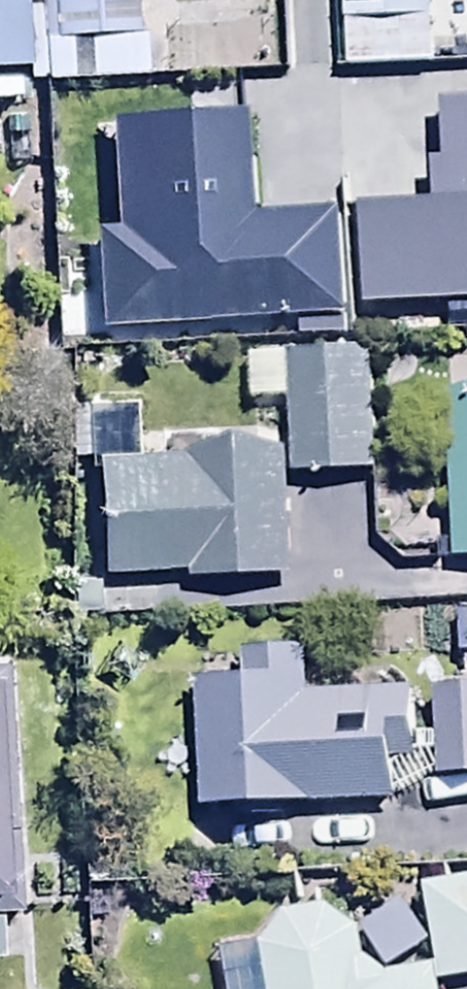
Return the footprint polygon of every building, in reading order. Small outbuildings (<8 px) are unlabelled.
[(30,76),(25,0),(0,0),(0,78),(30,76)] [(56,45),(43,46),(45,93),(147,89),(144,34),(135,34),(134,0),(54,0),(56,45)] [(347,74),(440,73),(440,0),(346,0),(347,74)] [(376,482),(373,350),(290,352),(290,360),(251,361),(252,410),(290,410),(292,484),(376,482)] [(451,393),(454,565),(466,564),(466,392),(451,393)] [(98,484),(99,585),(193,581),(193,590),(291,586),(285,457),(264,457),(263,436),(209,438),(210,465),(138,468),(136,419),(88,422),(91,484),(98,484)] [(202,820),(393,809),(391,766),(413,764),(410,699),(309,705),(307,657),(245,661),(247,686),(195,689),(202,820)] [(27,914),(9,662),(0,663),(0,916),(27,914)] [(434,678),(437,786),(466,785),(466,695),(463,695),(462,677),(434,678)] [(440,988),(466,985),(466,885),(425,891),(438,976),(440,988)] [(228,988),(439,988),(438,976),(381,986),(359,969),(359,937),(328,914),(285,916),(261,957),(225,963),(228,988)]
